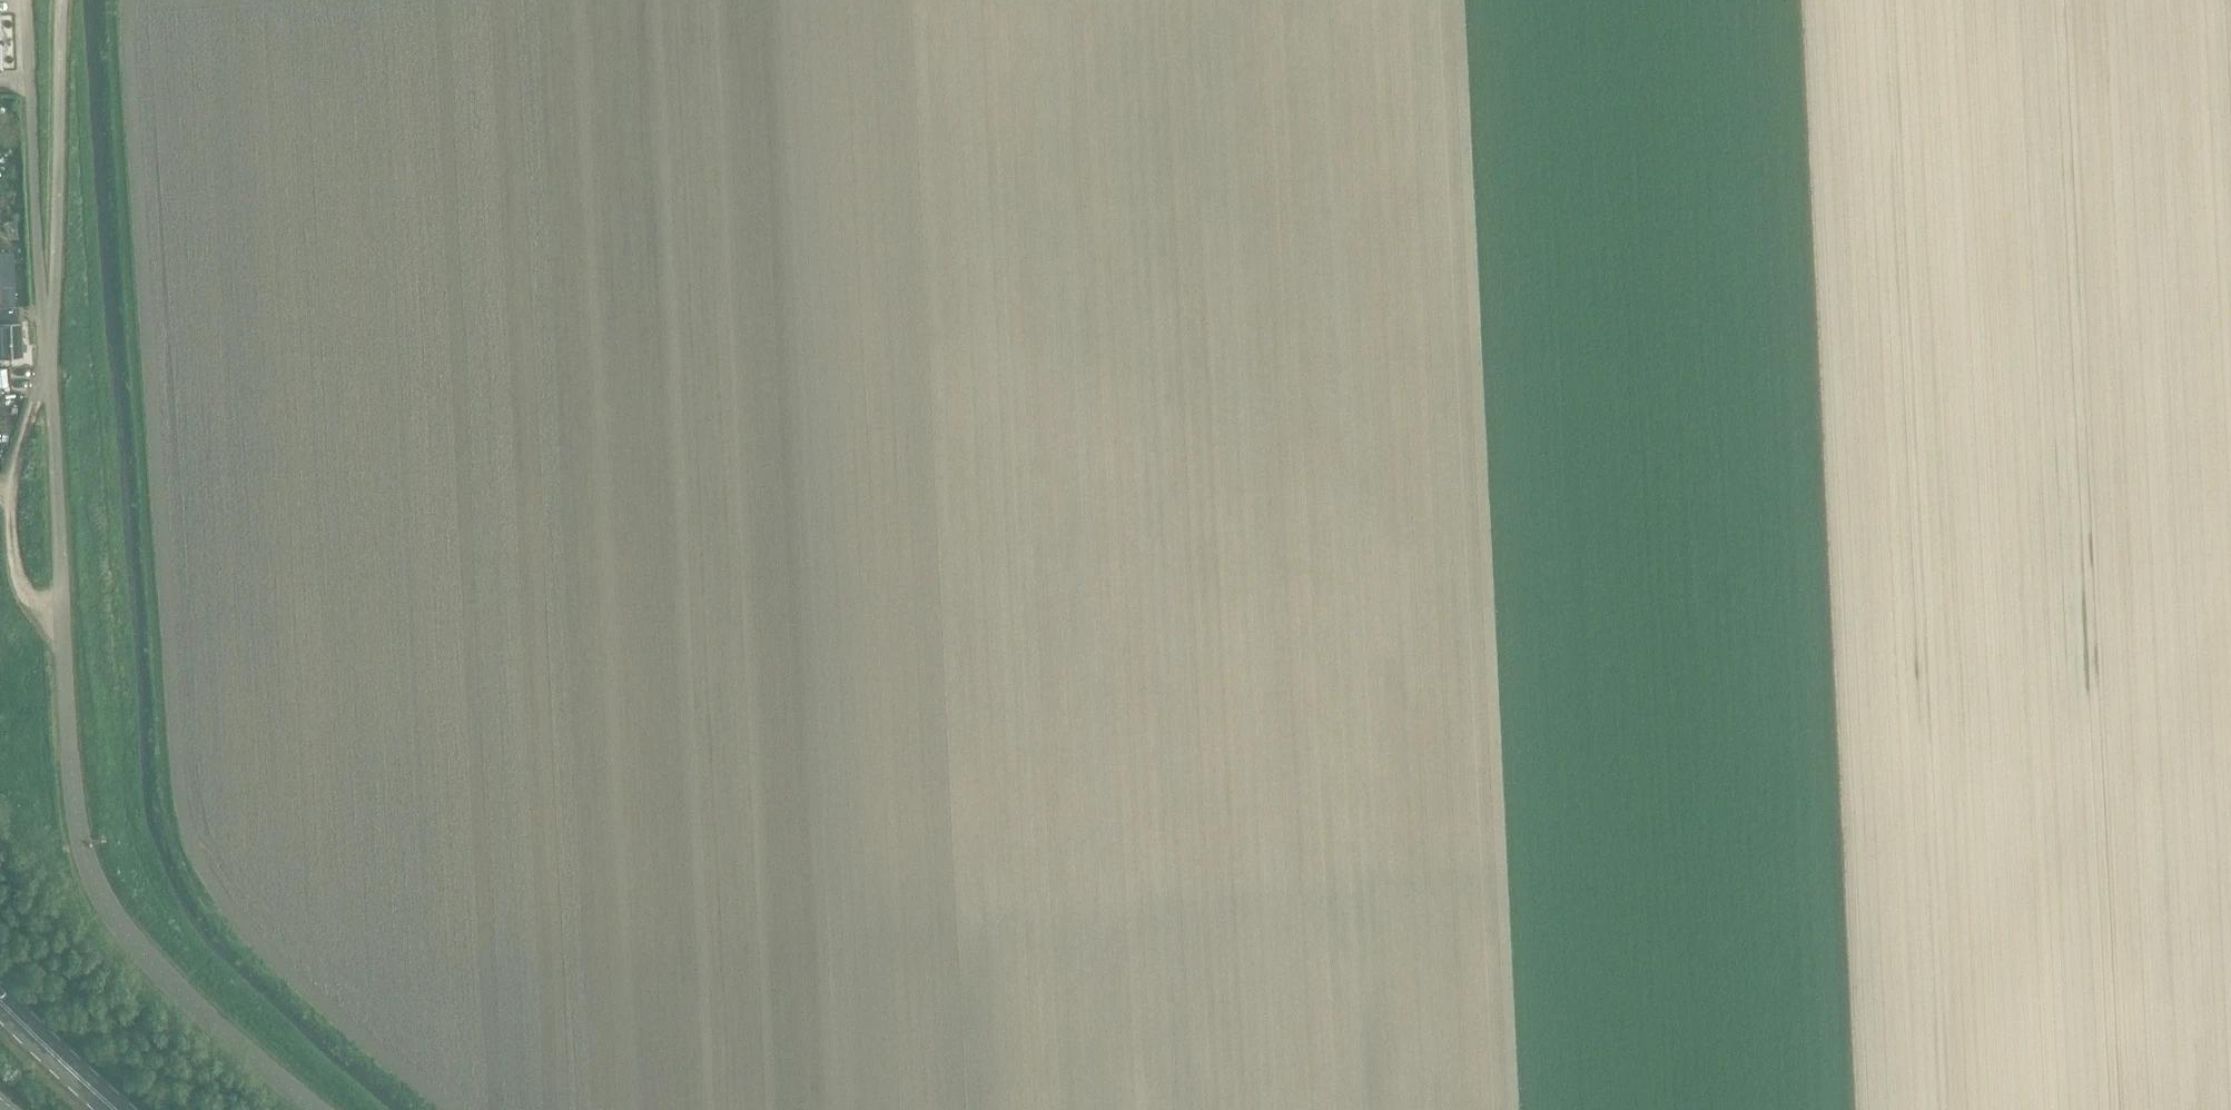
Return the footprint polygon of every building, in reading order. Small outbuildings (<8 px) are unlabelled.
[(23,357),(21,321),(21,322),(20,306),(17,306),(14,250),(0,251),(0,358),(23,357)]
